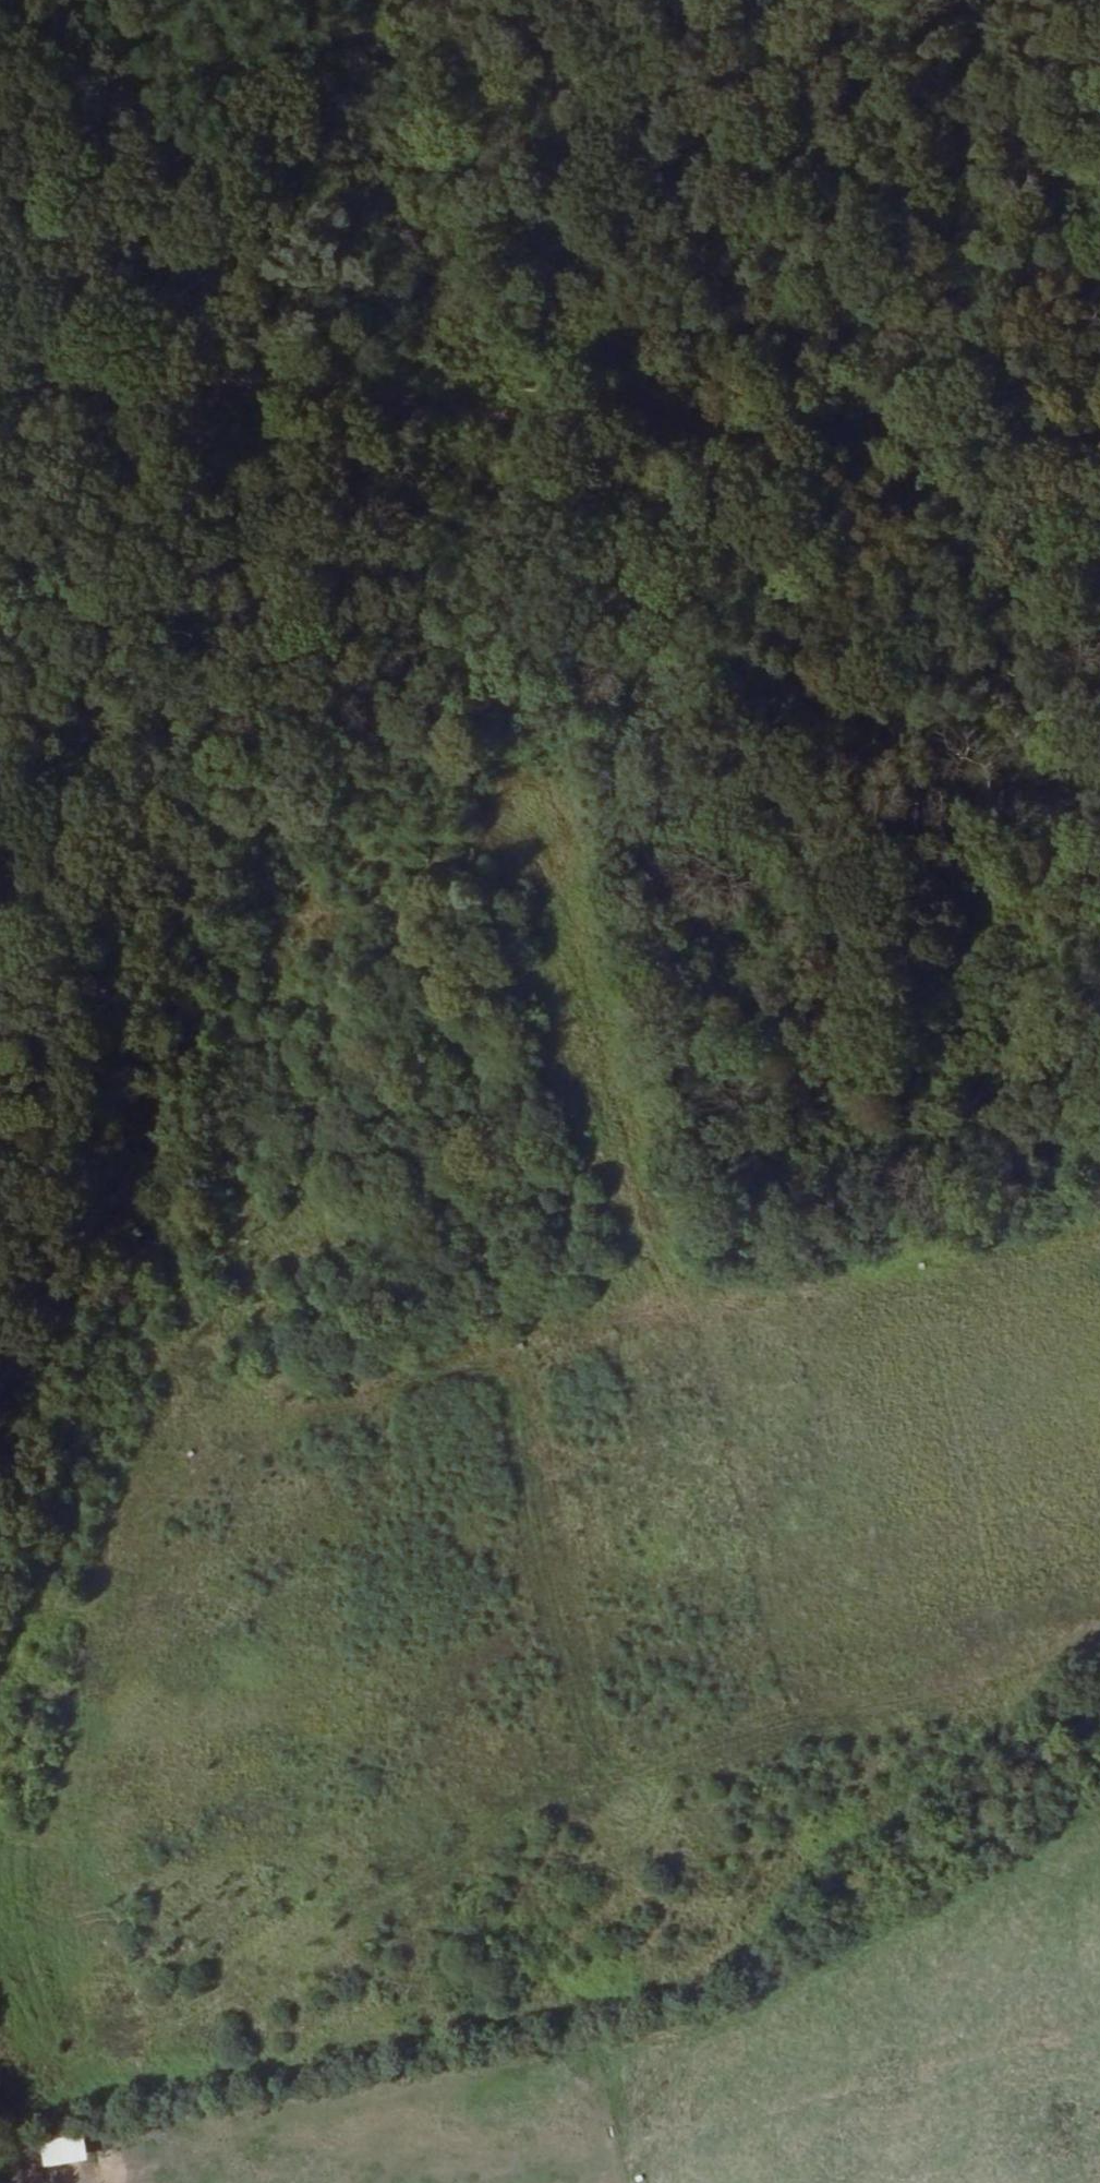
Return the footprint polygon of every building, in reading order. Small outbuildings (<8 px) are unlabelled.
[(37,2142),(42,2169),(86,2160),(81,2133),(37,2142)]
